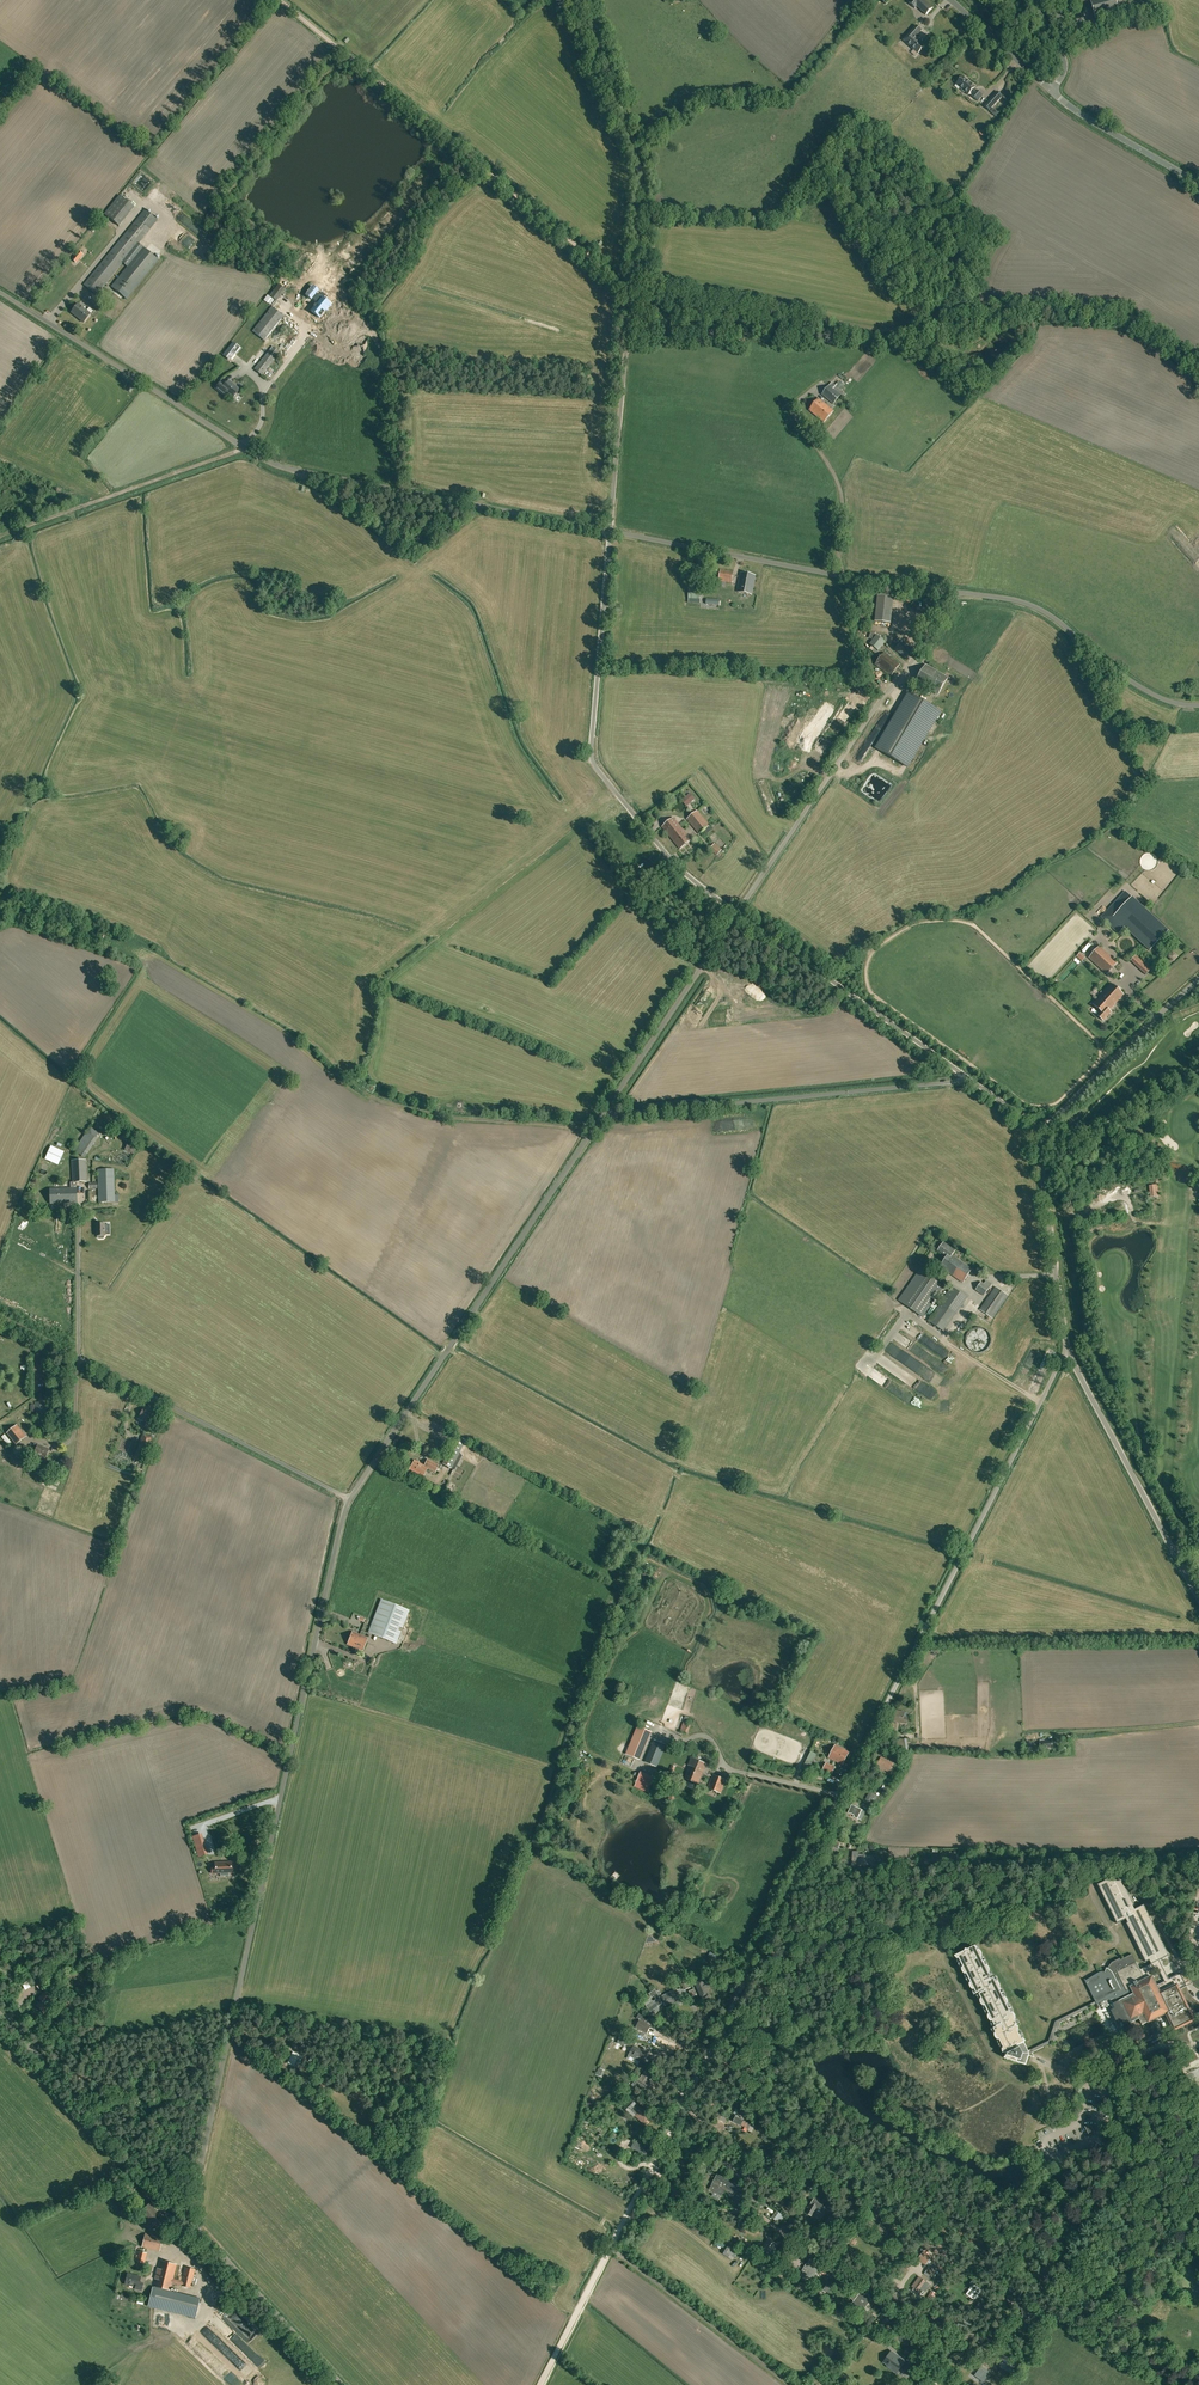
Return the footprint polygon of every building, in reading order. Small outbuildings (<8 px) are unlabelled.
[(911,1),(910,2),(909,2),(909,3),(916,8),(917,6),(926,15),(933,8),(933,7),(933,8),(925,0),(910,0),(911,1)] [(1096,18),(1119,12),(1116,0),(1091,0),(1096,18)] [(1126,15),(1126,20),(1146,16),(1145,11),(1126,15)] [(1069,27),(1070,37),(1089,32),(1087,22),(1069,27)] [(903,40),(904,40),(918,54),(925,46),(916,37),(922,30),(917,25),(917,26),(904,40),(903,40)] [(956,84),(957,84),(969,95),(971,93),(973,95),(972,96),(978,101),(983,96),(977,90),(977,91),(974,89),(976,87),(963,76),(956,84)] [(989,101),(984,106),(989,111),(994,106),(1002,97),(997,92),(989,101)] [(994,108),(990,112),(995,116),(999,113),(994,108)] [(128,267),(114,283),(112,287),(127,299),(158,260),(138,243),(157,220),(145,210),(84,285),(96,295),(123,263),(128,267)] [(107,210),(104,214),(119,226),(122,222),(107,210)] [(151,243),(168,228),(163,224),(147,238),(151,243)] [(78,251),(71,259),(76,263),(83,254),(78,251)] [(279,285),(223,355),(230,360),(235,354),(247,364),(263,344),(281,320),(284,317),(271,307),(285,290),(279,285)] [(326,305),(321,301),(315,296),(317,294),(314,291),(308,286),(301,295),(307,300),(307,299),(313,304),(307,311),(316,318),(321,312),(318,310),(320,308),(322,310),(326,305)] [(84,323),(91,314),(78,305),(72,313),(84,323)] [(289,326),(281,320),(263,344),(270,350),(289,326)] [(270,350),(255,369),(262,375),(276,358),(296,332),(289,326),(270,350)] [(225,385),(221,382),(216,389),(225,396),(227,394),(233,398),(240,390),(235,386),(236,386),(229,380),(225,385)] [(847,394),(838,387),(832,382),(829,386),(822,395),(833,404),(841,396),(844,398),(847,394)] [(833,411),(819,399),(809,410),(824,422),(833,411)] [(416,518),(421,516),(418,509),(413,512),(416,518)] [(719,580),(732,582),(733,571),(720,569),(719,580)] [(755,576),(741,573),(737,592),(752,595),(755,576)] [(700,602),(701,590),(689,589),(689,598),(696,599),(696,602),(700,602)] [(878,620),(889,620),(889,594),(878,594),(878,620)] [(869,645),(878,651),(885,642),(876,635),(869,645)] [(933,636),(928,644),(933,646),(937,639),(933,636)] [(899,643),(895,650),(905,658),(910,652),(899,643)] [(885,653),(876,664),(891,676),(900,665),(885,653)] [(926,665),(916,682),(938,695),(948,678),(926,665)] [(909,693),(876,748),(907,768),(941,713),(909,693)] [(884,782),(871,777),(867,788),(880,793),(882,788),(881,788),(884,782)] [(690,793),(681,800),(687,806),(695,799),(690,793)] [(686,820),(699,834),(710,825),(698,810),(686,820)] [(662,827),(680,850),(692,840),(673,817),(662,827)] [(715,843),(709,850),(717,856),(722,849),(715,843)] [(655,874),(660,880),(664,875),(659,870),(655,874)] [(633,884),(635,890),(636,892),(643,889),(657,882),(654,874),(633,884)] [(1132,896),(1132,897),(1125,891),(1101,917),(1118,934),(1124,927),(1149,951),(1169,930),(1132,896)] [(1088,959),(1107,975),(1117,963),(1099,946),(1098,947),(1096,945),(1094,947),(1096,949),(1088,959)] [(1132,959),(1146,974),(1153,967),(1149,962),(1146,965),(1136,955),(1132,959)] [(1112,1012),(1110,1010),(1124,994),(1112,983),(1093,1004),(1102,1012),(1098,1015),(1104,1020),(1112,1012)] [(87,1131),(76,1151),(88,1157),(98,1137),(87,1131)] [(130,1138),(125,1151),(134,1155),(139,1142),(130,1138)] [(64,1152),(51,1146),(45,1159),(58,1165),(64,1152)] [(72,1161),(73,1182),(70,1182),(70,1188),(49,1188),(50,1204),(77,1203),(77,1188),(76,1182),(87,1182),(86,1160),(72,1161)] [(100,1203),(115,1202),(118,1202),(118,1185),(114,1185),(113,1169),(98,1169),(100,1203)] [(104,1238),(104,1236),(105,1236),(105,1224),(96,1224),(97,1236),(98,1236),(98,1238),(99,1239),(103,1239),(104,1238)] [(938,1250),(947,1256),(950,1258),(952,1255),(955,1250),(943,1242),(938,1250)] [(972,1269),(952,1255),(950,1258),(947,1256),(940,1267),(963,1282),(972,1269)] [(922,1317),(944,1286),(921,1270),(899,1301),(922,1317)] [(992,1284),(987,1280),(984,1284),(981,1282),(976,1290),(984,1295),(992,1284)] [(944,1331),(956,1314),(968,1297),(953,1286),(929,1320),(944,1331)] [(996,1287),(980,1310),(992,1318),(1008,1296),(996,1287)] [(978,1333),(977,1332),(974,1338),(979,1341),(987,1327),(983,1325),(978,1333)] [(35,1402),(35,1412),(43,1412),(44,1402),(35,1402)] [(144,1407),(138,1418),(143,1420),(141,1424),(144,1426),(146,1422),(150,1424),(152,1422),(153,1422),(156,1415),(150,1412),(151,1411),(144,1407)] [(16,1425),(7,1433),(16,1444),(26,1437),(16,1425)] [(1,1437),(8,1445),(11,1442),(5,1434),(1,1437)] [(135,1458),(145,1461),(153,1438),(143,1434),(135,1458)] [(450,1475),(462,1482),(464,1479),(460,1477),(470,1459),(458,1453),(465,1441),(457,1436),(442,1463),(453,1469),(450,1475)] [(36,1449),(34,1453),(46,1458),(50,1449),(35,1443),(33,1448),(36,1449)] [(427,1468),(435,1472),(439,1465),(428,1460),(424,1466),(415,1461),(410,1469),(423,1476),(427,1468)] [(409,1610),(381,1599),(368,1633),(397,1644),(401,1632),(398,1631),(400,1626),(403,1627),(409,1610)] [(352,1632),(350,1638),(366,1644),(368,1638),(352,1632)] [(347,1644),(363,1650),(366,1644),(350,1638),(347,1644)] [(906,1723),(907,1718),(907,1712),(896,1711),(894,1721),(906,1723)] [(680,1731),(686,1733),(689,1724),(683,1722),(680,1731)] [(647,1740),(634,1734),(626,1754),(639,1759),(647,1740)] [(654,1739),(645,1762),(657,1767),(666,1744),(654,1739)] [(897,1740),(894,1740),(896,1752),(906,1750),(905,1739),(897,1740)] [(835,1745),(829,1758),(843,1765),(849,1752),(835,1745)] [(811,1751),(802,1768),(809,1772),(818,1755),(811,1751)] [(691,1757),(688,1765),(690,1766),(685,1778),(698,1784),(707,1764),(691,1757)] [(893,1763),(881,1757),(877,1766),(889,1772),(893,1763)] [(822,1770),(823,1770),(821,1773),(826,1776),(828,1773),(832,1774),(836,1767),(826,1762),(822,1770)] [(641,1772),(636,1785),(650,1790),(655,1777),(641,1772)] [(721,1793),(726,1779),(713,1775),(708,1788),(721,1793)] [(861,1820),(865,1811),(852,1805),(848,1812),(854,1815),(854,1816),(861,1820)] [(839,1842),(840,1843),(843,1844),(844,1841),(841,1840),(836,1838),(834,1843),(831,1842),(829,1845),(834,1847),(834,1846),(837,1847),(839,1842)] [(858,1864),(873,1864),(873,1855),(866,1855),(866,1853),(858,1853),(858,1854),(858,1863),(858,1864)] [(220,1876),(229,1876),(229,1873),(232,1873),(232,1862),(215,1863),(215,1867),(212,1868),(212,1873),(220,1873),(220,1876)] [(1106,1968),(1105,1972),(1103,1972),(1101,1972),(1100,1972),(1085,1980),(1096,2001),(1097,2004),(1100,2003),(1102,2008),(1103,2008),(1103,2009),(1105,2009),(1105,2010),(1107,2010),(1108,2010),(1109,2010),(1111,2009),(1119,2024),(1117,2025),(1115,2026),(1114,2027),(1114,2030),(1114,2031),(1115,2032),(1115,2033),(1117,2036),(1123,2033),(1125,2029),(1128,2030),(1133,2028),(1130,2022),(1139,2018),(1142,2023),(1142,2024),(1148,2021),(1148,2022),(1149,2022),(1167,2013),(1166,2013),(1174,2029),(1194,2019),(1184,2000),(1179,1989),(1186,1985),(1183,1978),(1180,1973),(1169,1979),(1164,1970),(1159,1960),(1169,1955),(1144,1904),(1135,1909),(1133,1906),(1134,1905),(1121,1878),(1117,1879),(1115,1875),(1098,1884),(1117,1923),(1126,1918),(1127,1920),(1128,1922),(1126,1923),(1146,1962),(1149,1960),(1151,1964),(1140,1969),(1136,1962),(1132,1953),(1121,1959),(1122,1961),(1114,1965),(1109,1970),(1109,1969),(1107,1968),(1106,1968)] [(1012,2012),(1011,2013),(1007,2004),(1008,2003),(1005,1997),(1003,1997),(999,1988),(1000,1988),(997,1981),(996,1982),(994,1977),(990,1979),(990,1977),(991,1977),(989,1972),(990,1971),(987,1965),(985,1966),(981,1957),(982,1956),(979,1950),(978,1950),(975,1945),(956,1955),(958,1959),(959,1958),(963,1967),(962,1968),(965,1974),(967,1973),(971,1982),(970,1983),(973,1989),(974,1989),(977,1993),(980,1992),(981,1994),(979,1994),(981,1999),(980,1999),(983,2006),(985,2005),(989,2014),(988,2015),(991,2021),(992,2020),(995,2025),(996,2024),(997,2026),(994,2028),(996,2032),(995,2033),(998,2039),(999,2039),(1004,2048),(1002,2048),(1004,2052),(1005,2051),(1006,2054),(1005,2058),(1025,2065),(1028,2055),(1031,2056),(1032,2052),(1030,2053),(1028,2051),(1024,2042),(1024,2041),(1023,2038),(1022,2039),(1017,2030),(1018,2029),(1017,2026),(1015,2026),(1015,2025),(1017,2024),(1014,2019),(1016,2018),(1012,2012)] [(722,1959),(721,1963),(726,1966),(728,1962),(730,1958),(724,1955),(722,1959)] [(24,1968),(21,1970),(26,1976),(32,1972),(28,1967),(25,1969),(24,1968)] [(40,1989),(48,1982),(43,1977),(35,1984),(40,1989)] [(695,1986),(700,1997),(705,1995),(702,1989),(708,1987),(706,1981),(705,1982),(703,1978),(694,1982),(695,1986)] [(688,1981),(682,1983),(684,1990),(691,1987),(688,1981)] [(44,1988),(47,1992),(54,1986),(50,1983),(44,1988)] [(63,1983),(57,1989),(59,1991),(65,1985),(63,1983)] [(682,1997),(680,1998),(676,1990),(662,1996),(666,2005),(671,2002),(674,2007),(684,2002),(682,1997)] [(44,2013),(54,2004),(48,1997),(49,1996),(45,1991),(38,1998),(41,2002),(37,2005),(44,2013)] [(646,2006),(653,2014),(660,2009),(657,2005),(660,2003),(661,2002),(659,1998),(660,1998),(658,1995),(658,1994),(654,1996),(656,1999),(654,2001),(654,2000),(653,2001),(646,2006)] [(63,1997),(57,2005),(64,2010),(70,2002),(63,1997)] [(636,2027),(646,2033),(651,2025),(647,2023),(649,2019),(640,2014),(637,2018),(640,2019),(636,2027)] [(675,2018),(672,2022),(680,2027),(684,2021),(677,2017),(676,2018),(675,2018)] [(1147,2037),(1145,2033),(1141,2035),(1145,2042),(1156,2037),(1154,2033),(1147,2037)] [(619,2036),(617,2042),(623,2045),(624,2043),(633,2048),(630,2052),(629,2055),(640,2061),(641,2058),(645,2052),(634,2046),(636,2042),(626,2038),(619,2036)] [(665,2040),(659,2038),(656,2045),(662,2047),(665,2040)] [(294,2066),(300,2055),(293,2052),(288,2063),(294,2066)] [(637,2082),(638,2083),(640,2085),(638,2086),(647,2093),(653,2085),(648,2082),(650,2080),(655,2071),(648,2066),(637,2082)] [(1083,2086),(1077,2085),(1076,2091),(1074,2097),(1081,2098),(1082,2092),(1083,2086)] [(642,2108),(635,2115),(644,2123),(651,2116),(642,2108)] [(719,2113),(717,2119),(720,2121),(720,2120),(726,2123),(728,2117),(723,2114),(719,2113)] [(741,2126),(741,2125),(745,2127),(744,2127),(748,2129),(750,2124),(747,2122),(744,2120),(741,2118),(741,2117),(736,2115),(736,2116),(733,2122),(741,2126)] [(1095,2133),(1090,2124),(1085,2127),(1089,2136),(1095,2133)] [(734,2164),(731,2169),(745,2178),(749,2173),(734,2164)] [(715,2183),(713,2185),(712,2185),(710,2189),(721,2195),(725,2188),(727,2189),(728,2188),(729,2188),(732,2183),(718,2175),(714,2182),(715,2183)] [(806,2191),(811,2194),(816,2185),(812,2182),(806,2191)] [(757,2191),(756,2194),(769,2202),(770,2199),(757,2191)] [(827,2193),(821,2201),(815,2198),(811,2204),(812,2204),(811,2206),(807,2213),(811,2216),(816,2207),(823,2210),(827,2204),(826,2204),(831,2195),(827,2193)] [(752,2196),(748,2201),(756,2205),(759,2200),(752,2196)] [(137,2216),(150,2230),(166,2214),(152,2200),(137,2216)] [(878,2208),(879,2208),(883,2210),(885,2205),(877,2200),(874,2206),(871,2212),(875,2213),(878,2208)] [(776,2210),(771,2217),(780,2223),(785,2217),(776,2210)] [(750,2227),(750,2218),(739,2218),(739,2227),(750,2227)] [(886,2221),(882,2219),(878,2228),(875,2233),(876,2234),(883,2237),(882,2238),(884,2239),(892,2223),(887,2220),(886,2221)] [(142,2247),(159,2251),(163,2237),(146,2233),(142,2247)] [(753,2247),(740,2238),(737,2243),(749,2251),(753,2247)] [(768,2239),(762,2249),(771,2255),(778,2245),(768,2239)] [(727,2250),(736,2254),(738,2249),(729,2245),(727,2250)] [(932,2256),(923,2250),(917,2259),(926,2265),(932,2256)] [(146,2253),(139,2251),(138,2255),(137,2255),(135,2260),(137,2261),(144,2263),(146,2253)] [(812,2279),(815,2273),(818,2269),(819,2266),(809,2260),(807,2264),(809,2265),(804,2275),(811,2280),(812,2279)] [(200,2299),(170,2291),(172,2283),(190,2288),(195,2269),(186,2267),(182,2281),(173,2279),(176,2264),(161,2261),(159,2268),(157,2268),(155,2279),(156,2279),(154,2287),(153,2287),(148,2306),(177,2313),(195,2318),(200,2299)] [(132,2275),(128,2274),(125,2284),(135,2286),(135,2288),(142,2290),(143,2283),(140,2282),(141,2277),(132,2275)] [(914,2287),(912,2290),(919,2295),(923,2290),(926,2292),(931,2285),(930,2285),(926,2281),(919,2277),(918,2277),(912,2286),(914,2287)] [(975,2285),(973,2287),(972,2286),(971,2287),(969,2289),(966,2294),(974,2300),(976,2298),(977,2298),(978,2296),(978,2295),(982,2290),(975,2285)] [(863,2310),(865,2307),(868,2304),(871,2307),(875,2302),(871,2299),(868,2296),(869,2296),(866,2294),(861,2291),(861,2292),(857,2289),(852,2295),(850,2298),(854,2301),(854,2302),(852,2304),(857,2307),(857,2308),(862,2312),(863,2310)] [(1008,2304),(1016,2302),(1015,2294),(1007,2296),(1008,2304)] [(1035,2318),(1032,2304),(1020,2306),(1023,2320),(1035,2318)] [(1000,2313),(994,2315),(997,2321),(1003,2319),(1000,2313)] [(883,2321),(877,2328),(883,2332),(889,2324),(888,2323),(889,2322),(885,2319),(884,2321),(883,2320),(883,2321)] [(1002,2325),(999,2331),(1005,2334),(1008,2328),(1002,2325)] [(895,2340),(897,2341),(899,2338),(908,2344),(905,2349),(910,2352),(908,2355),(912,2357),(914,2358),(918,2351),(912,2348),(913,2347),(909,2344),(912,2339),(898,2330),(897,2333),(899,2334),(896,2338),(895,2340)] [(884,2361),(888,2364),(888,2365),(889,2364),(893,2367),(892,2368),(893,2370),(896,2373),(905,2361),(891,2351),(884,2361)] [(917,2364),(910,2359),(907,2363),(908,2364),(903,2370),(909,2375),(917,2364)] [(975,2375),(983,2382),(990,2372),(982,2366),(975,2375)]
